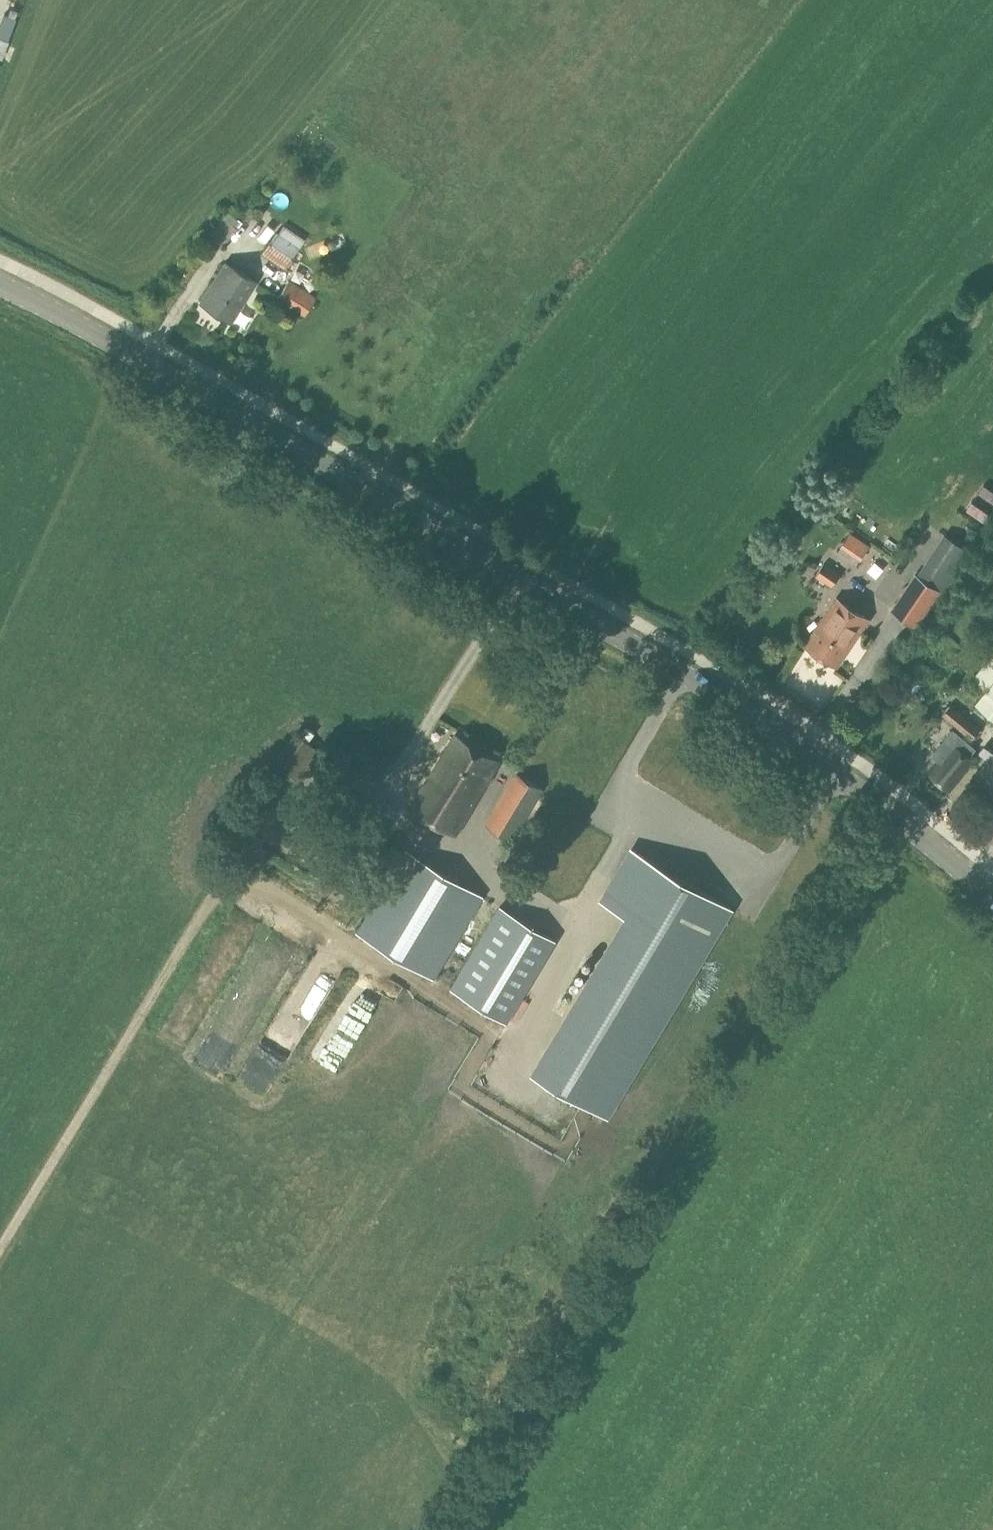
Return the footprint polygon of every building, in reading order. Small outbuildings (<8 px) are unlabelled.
[(248,237),(235,257),(275,282),(275,281),(284,286),(283,287),(273,303),(301,320),(322,287),(343,300),(356,280),(335,267),(337,262),(309,245),(296,266),(295,268),(287,263),(287,261),(248,237)] [(200,302),(215,312),(231,322),(256,282),(225,262),(200,302)] [(945,535),(918,576),(939,590),(942,593),(970,552),(945,535)] [(848,563),(833,553),(818,576),(833,587),(848,563)] [(939,590),(918,576),(917,575),(893,610),(916,626),(939,590)] [(837,598),(805,645),(838,667),(869,620),(837,598)] [(976,704),(992,719),(992,684),(976,704)] [(943,716),(971,738),(980,727),(951,705),(943,716)] [(309,741),(315,733),(307,727),(301,735),(309,741)] [(296,733),(272,766),(297,785),(322,752),(296,733)] [(500,762),(455,735),(411,807),(456,834),(500,762)] [(955,745),(930,774),(948,790),(973,760),(955,745)] [(980,771),(992,782),(992,756),(980,771)] [(543,788),(530,781),(518,774),(487,824),(512,841),(543,788)] [(610,1118),(734,909),(630,847),(599,899),(625,914),(531,1071),(610,1118)] [(357,932),(395,956),(435,979),(484,897),(406,850),(357,932)] [(556,940),(533,927),(500,907),(451,989),(507,1022),(556,940)]
